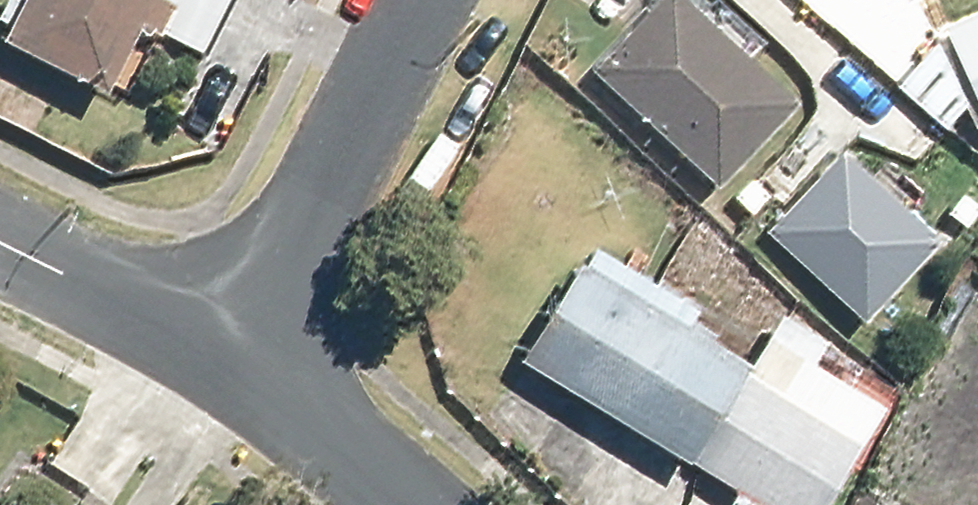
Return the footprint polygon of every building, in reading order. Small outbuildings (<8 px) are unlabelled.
[(0,30),(0,41),(103,95),(153,0),(16,0),(0,30)] [(590,68),(710,180),(786,101),(678,0),(654,0),(590,68)] [(941,30),(977,114),(977,14),(941,30)] [(851,150),(776,231),(867,314),(942,233),(851,150)] [(748,504),(812,504),(855,436),(573,262),(513,360),(748,504)]
